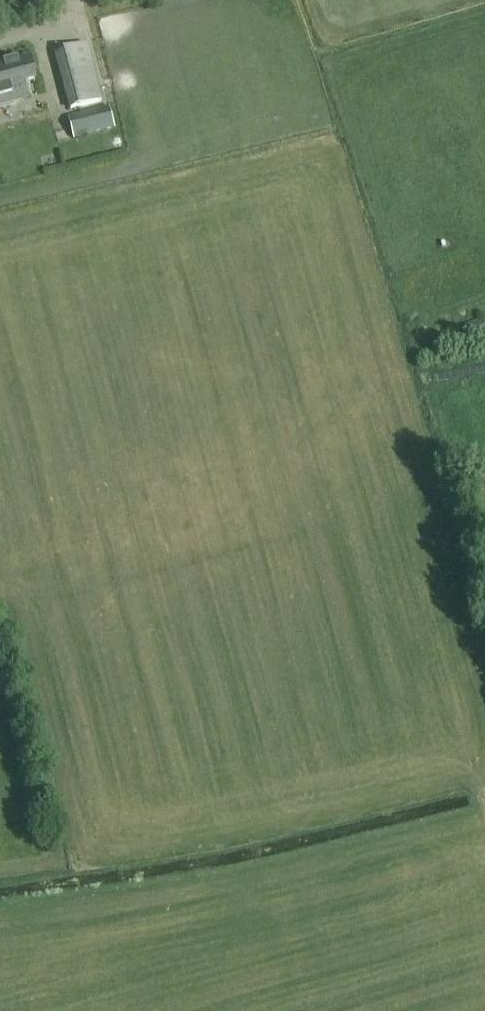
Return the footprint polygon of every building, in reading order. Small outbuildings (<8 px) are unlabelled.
[(54,54),(69,111),(102,103),(87,46),(54,54)] [(25,94),(23,85),(35,82),(30,61),(17,64),(16,57),(0,60),(0,106),(17,102),(15,97),(25,94)] [(73,140),(106,131),(114,129),(109,107),(67,117),(73,140)]
